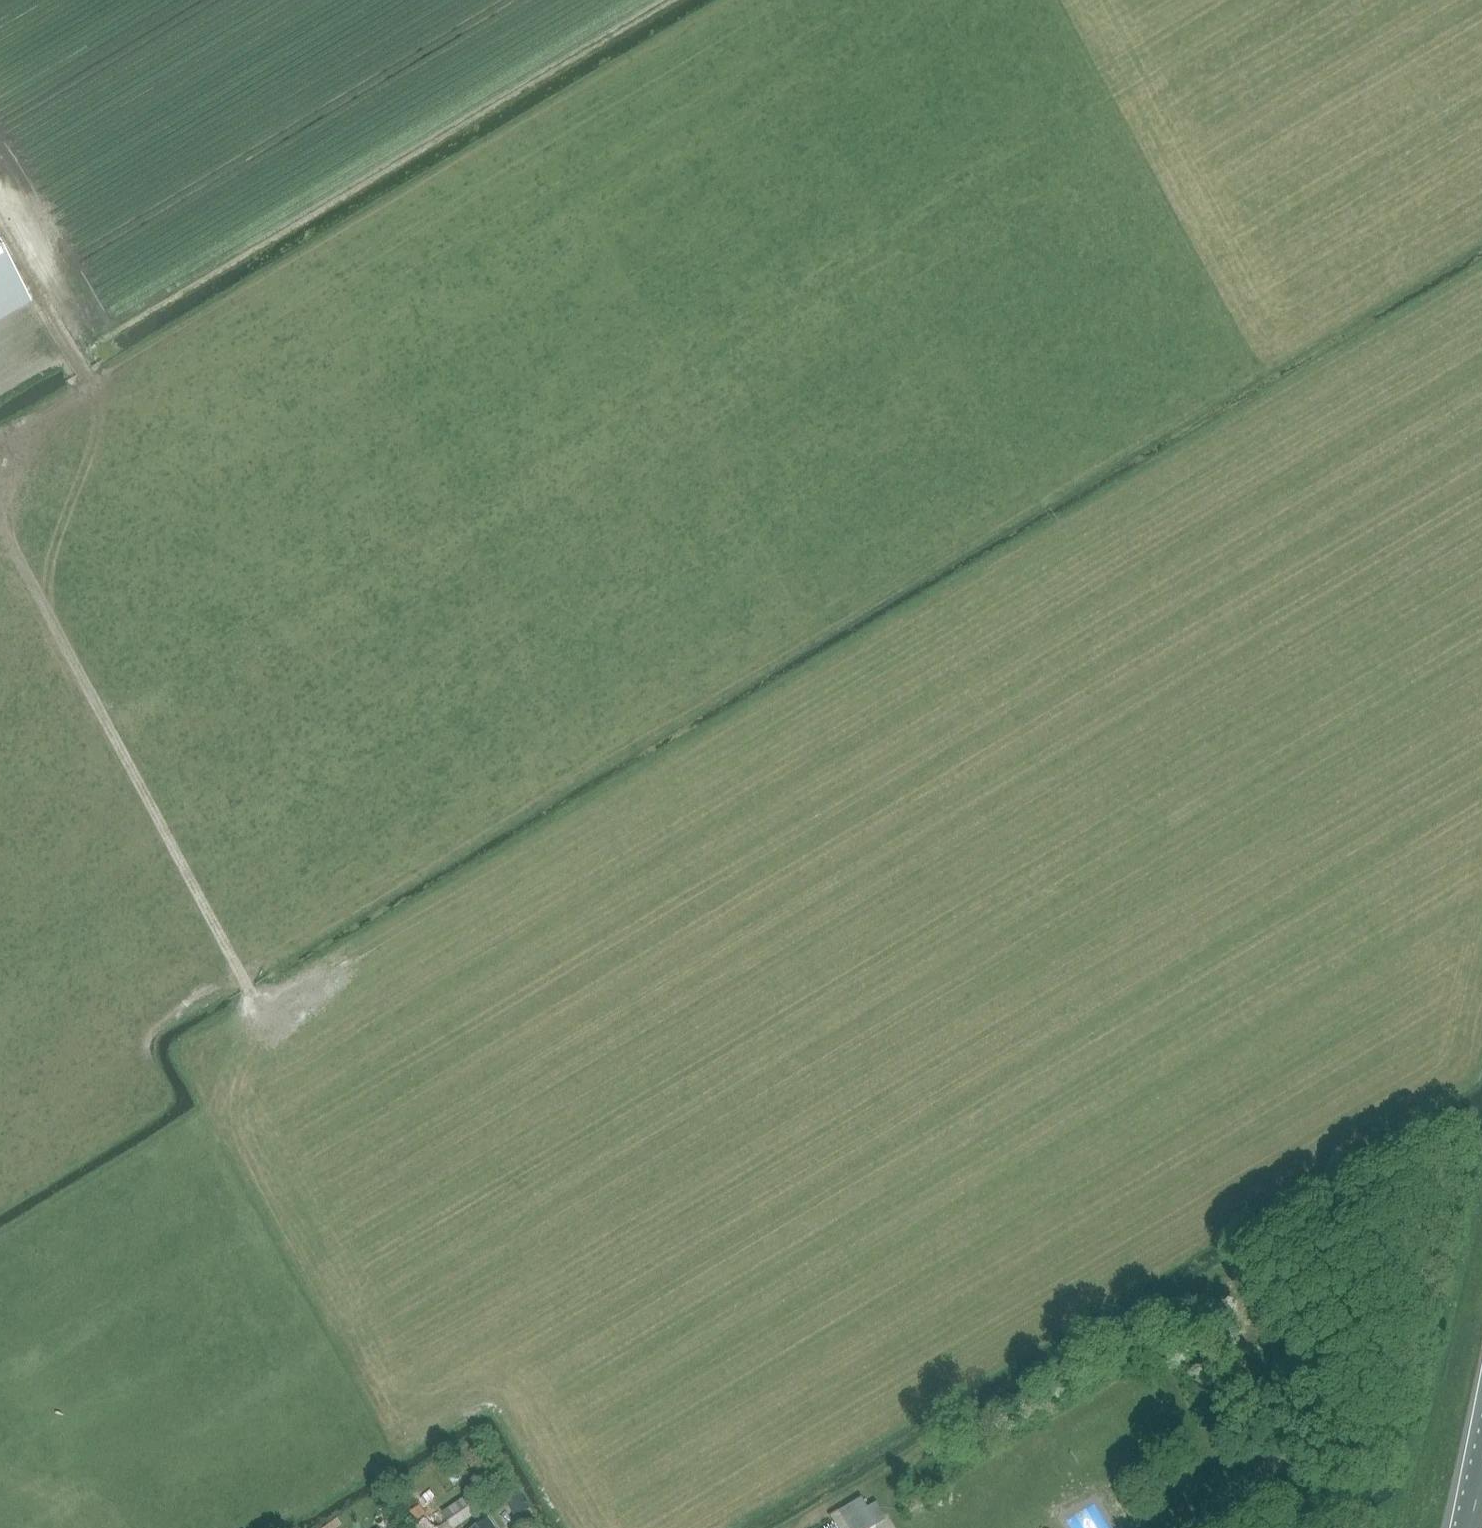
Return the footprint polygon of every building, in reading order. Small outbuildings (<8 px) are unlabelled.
[(840,1511),(850,1527),(872,1527),(886,1520),(876,1504),(867,1509),(861,1498),(840,1511)] [(466,1500),(443,1515),(452,1527),(453,1527),(475,1513),(466,1500)] [(486,1520),(474,1527),(492,1527),(486,1520)]
